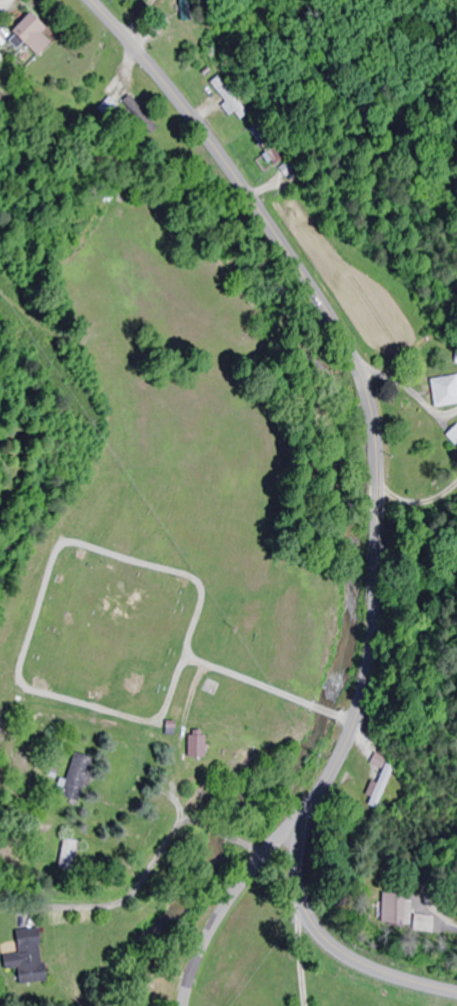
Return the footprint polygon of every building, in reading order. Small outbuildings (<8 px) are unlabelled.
[(33,58),(47,43),(38,34),(41,30),(25,15),(7,33),(33,58)] [(97,110),(106,117),(115,106),(107,99),(97,110)] [(280,161),(273,147),(262,152),(270,166),(280,161)] [(427,379),(431,408),(456,404),(456,375),(427,379)] [(184,758),(202,758),(202,732),(184,732),(184,758)] [(72,753),(60,797),(78,801),(90,758),(72,753)] [(402,776),(387,767),(364,805),(379,814),(402,776)] [(77,842),(60,838),(54,870),(71,873),(77,842)] [(367,928),(397,928),(397,893),(367,893),(367,928)] [(13,931),(16,954),(2,955),(3,971),(14,970),(16,986),(42,984),(37,928),(13,931)]
